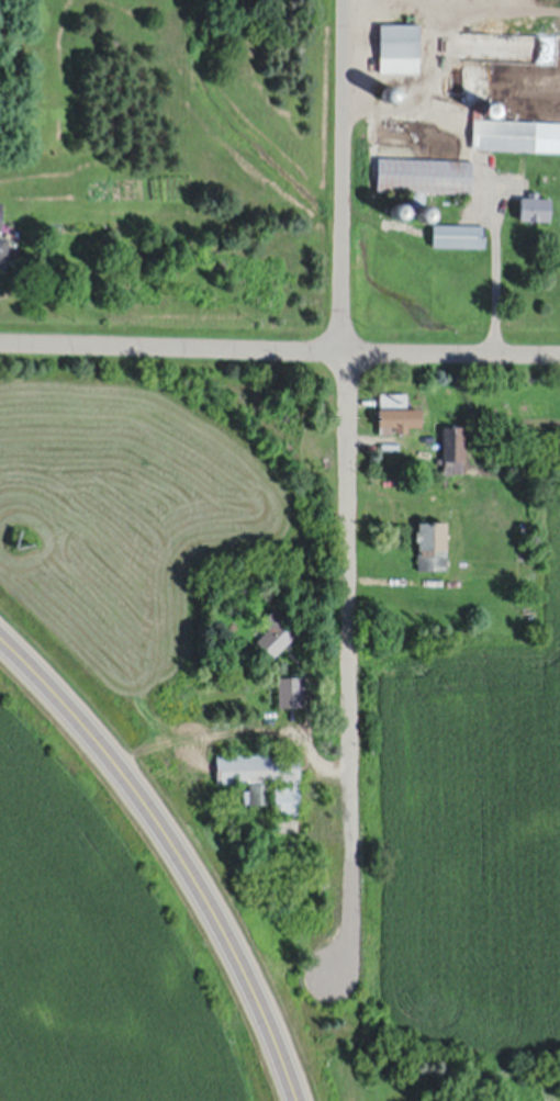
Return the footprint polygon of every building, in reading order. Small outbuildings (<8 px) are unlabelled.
[(421,68),(381,68),(381,18),(421,18),(421,68)] [(392,82),(394,82),(395,83),(396,85),(397,86),(399,87),(400,88),(400,90),(400,91),(400,92),(400,94),(399,96),(397,97),(396,98),(395,99),(394,100),(392,100),(391,100),(390,100),(388,100),(387,99),(385,98),(384,97),(383,96),(382,94),(382,93),(382,91),(382,90),(382,88),(383,87),(384,86),(385,85),(387,83),(388,82),(390,82),(391,82),(392,82)] [(492,100),(493,100),(495,101),(496,101),(496,102),(497,102),(497,103),(499,104),(499,106),(499,108),(499,109),(499,110),(497,112),(497,113),(496,113),(495,114),(494,115),(492,115),(491,115),(490,115),(489,115),(488,114),(486,114),(485,114),(485,113),(484,112),(483,110),(483,109),(483,108),(483,106),(483,105),(484,103),(485,102),(485,101),(486,101),(489,100),(490,100),(491,100),(492,100)] [(482,116),(559,119),(559,148),(471,145),(471,156),(460,156),(461,153),(457,151),(457,145),(421,144),(421,141),(419,141),(421,110),(473,112),(474,103),(482,103),(482,116)] [(474,158),(472,191),(380,187),(381,154),(474,158)] [(539,190),(539,195),(551,195),(550,214),(550,217),(520,216),(520,215),(522,194),(530,195),(530,190),(539,190)] [(400,199),(402,200),(403,200),(404,200),(405,201),(406,202),(407,203),(408,205),(408,206),(408,207),(408,210),(408,211),(407,212),(406,213),(405,214),(404,215),(403,215),(402,216),(400,216),(399,216),(397,215),(395,215),(394,214),(393,213),(393,212),(392,211),(392,210),(392,207),(392,206),(392,205),(393,203),(393,202),(394,201),(395,201),(397,200),(399,200),(400,199)] [(427,204),(429,204),(430,205),(432,205),(433,206),(433,207),(434,209),(434,211),(434,212),(434,213),(434,214),(433,215),(433,216),(432,217),(430,218),(429,218),(428,220),(426,220),(425,220),(424,220),(424,218),(423,218),(422,217),(421,216),(419,215),(419,214),(418,213),(418,212),(418,211),(419,209),(419,207),(421,206),(422,205),(423,205),(424,204),(425,204),(426,204),(427,204)] [(485,222),(485,244),(433,244),(433,221),(485,222)] [(14,266),(14,234),(0,234),(0,266),(14,266)] [(379,423),(379,408),(379,404),(381,404),(380,390),(407,390),(408,404),(421,404),(422,423),(408,423),(408,428),(396,428),(396,423),(391,423),(391,431),(381,431),(381,423),(379,423)] [(455,472),(444,472),(444,457),(444,423),(466,423),(466,457),(463,457),(463,470),(455,470),(455,472)] [(448,518),(448,568),(419,568),(419,539),(417,539),(417,528),(421,528),(421,518),(448,518)] [(298,630),(273,652),(258,636),(269,625),(261,617),(275,605),(298,630)] [(304,704),(280,704),(280,674),(304,674),(304,704)] [(301,750),(302,812),(278,812),(277,783),(296,783),(296,777),(220,779),(220,751),(301,750)] [(271,780),(271,799),(251,800),(251,799),(246,799),(245,786),(250,786),(250,780),(271,780)]
